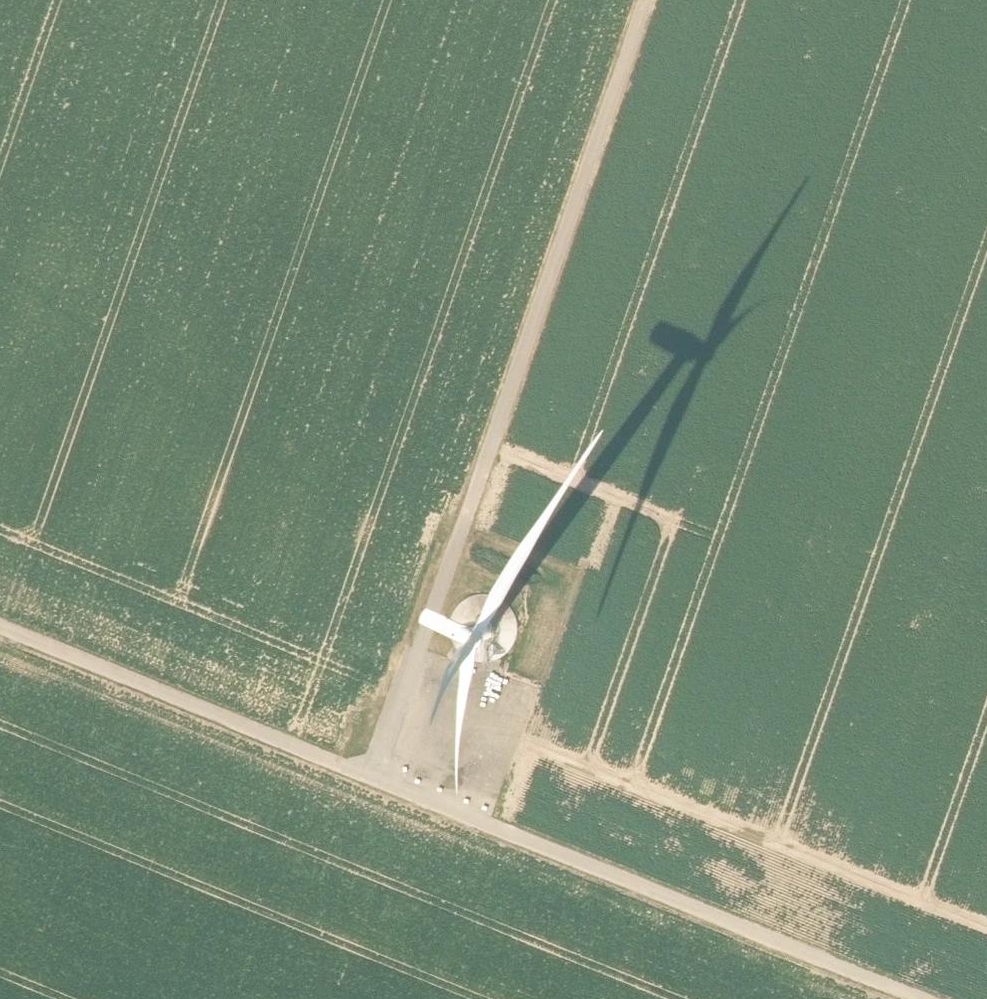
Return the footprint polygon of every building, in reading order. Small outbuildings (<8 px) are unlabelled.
[(449,625),(449,628),(449,630),(450,633),(450,636),(451,638),(452,641),(453,643),(453,644),(455,646),(457,649),(459,651),(461,653),(463,655),(466,657),(468,658),(471,659),(474,660),(477,661),(480,661),(483,662),(486,662),(489,661),(492,661),(495,660),(498,659),(501,657),(503,656),(506,654),(508,651),(510,649),(512,646),(514,643),(515,640),(517,637),(517,634),(518,631),(518,628),(518,625),(517,621),(517,618),(516,615),(514,613),(513,610),(511,607),(509,605),(507,603),(505,601),(502,599),(500,597),(497,596),(494,595),(491,594),(488,594),(485,593),(482,593),(479,594),(476,594),(473,595),(470,596),(467,598),(464,599),(462,601),(459,603),(457,605),(455,608),(454,610),(452,613),(451,616),(450,619),(449,622),(449,625)]
